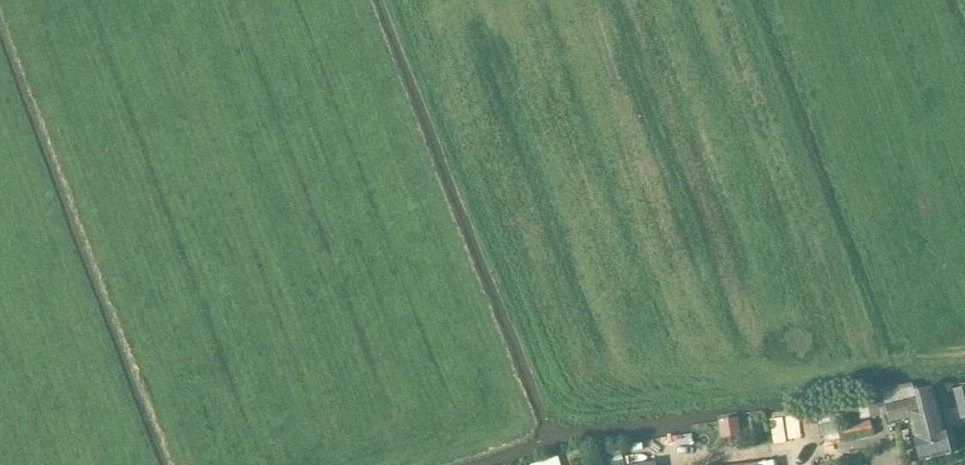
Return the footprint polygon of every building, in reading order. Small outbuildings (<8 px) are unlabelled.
[(840,408),(817,413),(819,425),(843,421),(843,423),(887,415),(889,425),(899,423),(901,431),(907,430),(911,429),(913,437),(920,462),(935,458),(930,435),(929,436),(925,417),(921,418),(918,408),(919,407),(916,397),(914,392),(885,399),(884,393),(866,396),(867,403),(840,408)] [(931,393),(916,397),(919,407),(918,408),(921,418),(925,417),(929,436),(930,435),(935,458),(951,454),(945,429),(944,429),(938,403),(937,400),(933,401),(931,393)] [(737,420),(718,423),(723,448),(741,445),(737,420)] [(614,462),(623,460),(622,452),(602,456),(604,464),(614,462)]
